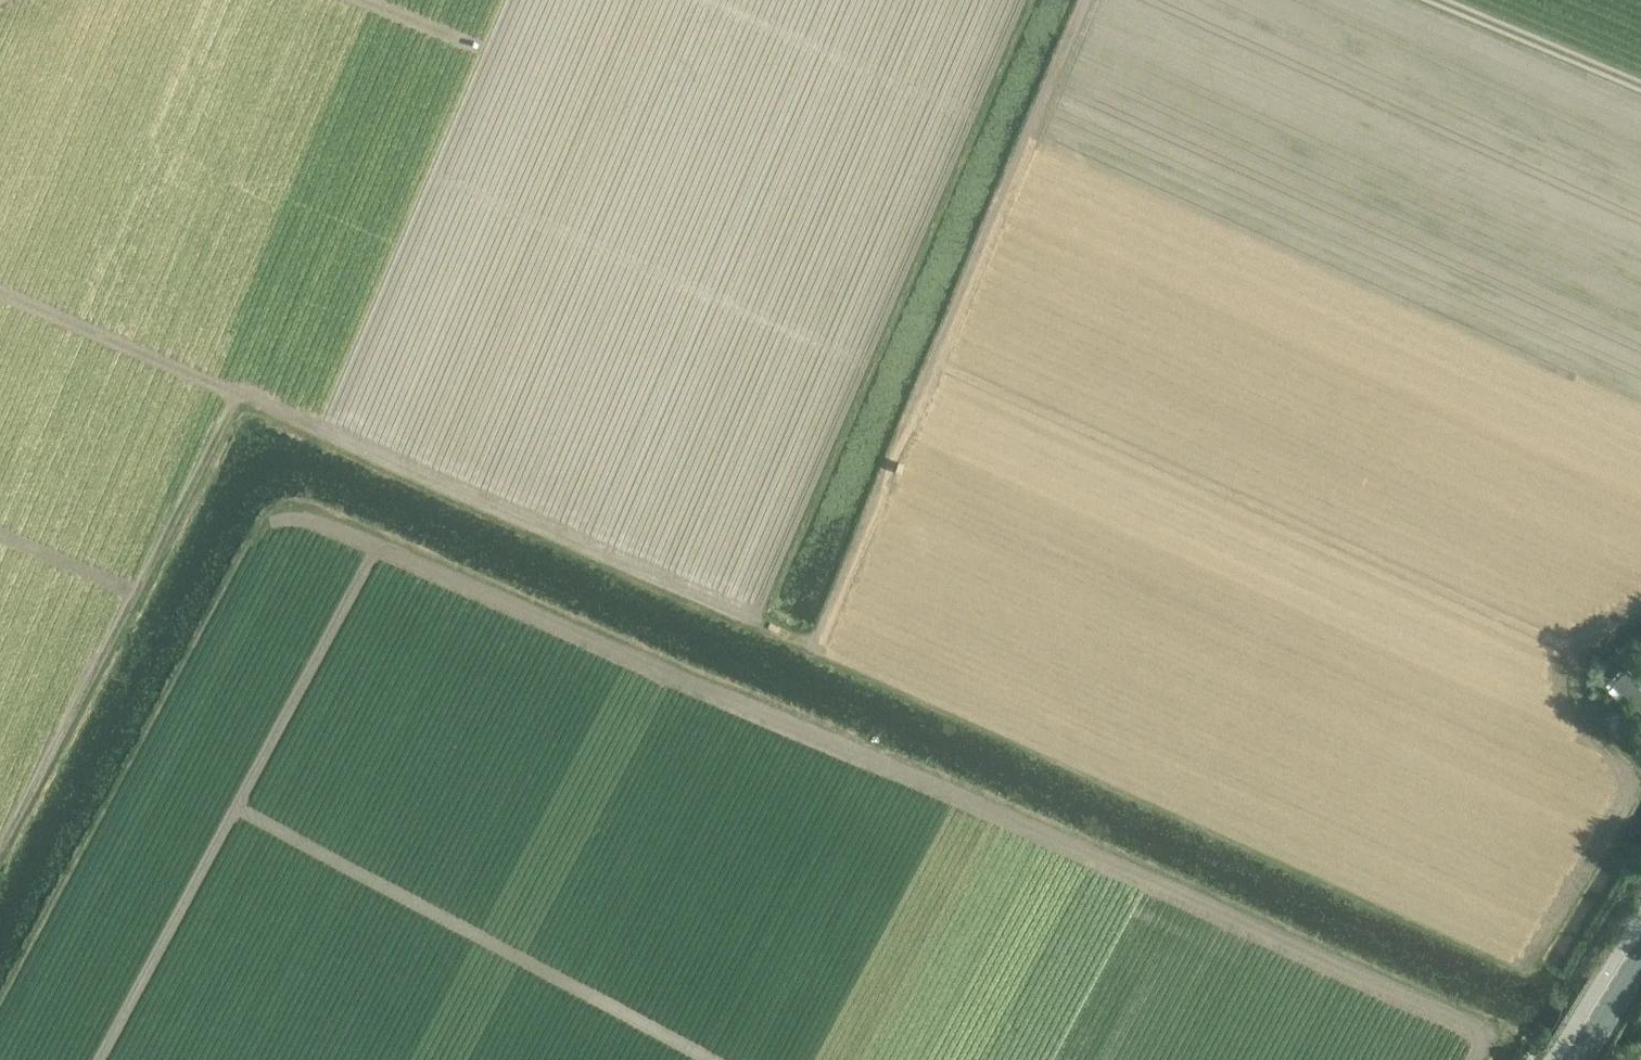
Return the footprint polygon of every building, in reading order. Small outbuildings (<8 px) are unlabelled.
[(1449,386),(1465,393),(1471,380),(1455,373),(1449,386)] [(1637,687),(1640,683),(1626,670),(1614,683),(1640,710),(1640,709),(1640,690),(1637,687)]
